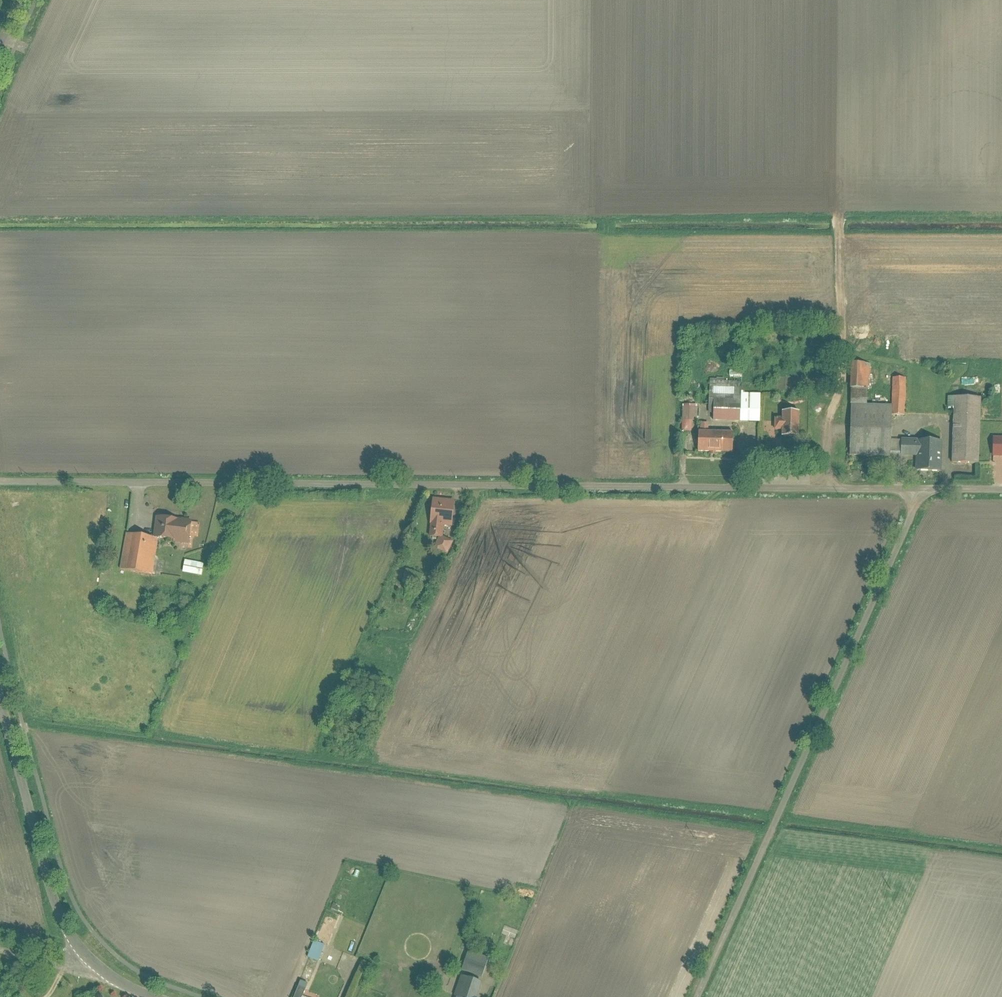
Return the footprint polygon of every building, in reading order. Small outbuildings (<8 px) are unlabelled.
[(867,389),(868,365),(852,365),(851,388),(867,389)] [(905,416),(906,380),(894,379),(893,415),(905,416)] [(709,400),(715,400),(740,401),(740,395),(741,383),(710,382),(709,400)] [(740,395),(740,401),(739,421),(759,422),(760,396),(740,395)] [(978,399),(953,398),(951,465),(976,465),(978,399)] [(714,420),(739,421),(740,401),(715,400),(714,420)] [(697,407),(683,406),(682,421),(691,421),(697,421),(697,407)] [(891,407),(851,406),(850,455),(890,456),(891,407)] [(780,418),(775,418),(775,431),(781,431),(781,440),(800,440),(799,412),(780,412),(780,418)] [(691,421),(682,421),(682,431),(690,432),(691,421)] [(708,432),(708,424),(699,424),(699,432),(708,432)] [(699,435),(698,453),(732,454),(733,436),(699,435)] [(939,441),(900,441),(900,458),(916,458),(916,474),(939,474),(939,441)] [(453,500),(431,499),(430,523),(441,524),(452,524),(453,500)] [(191,522),(158,517),(154,538),(188,544),(191,522)] [(441,524),(430,523),(429,536),(441,537),(441,524)] [(157,540),(126,535),(120,569),(151,574),(157,540)] [(182,572),(201,576),(204,563),(184,560),(182,572)] [(326,945),(316,941),(310,956),(320,960),(326,945)] [(489,960),(469,953),(463,972),(483,979),(489,960)] [(461,976),(454,996),(458,996),(475,996),(480,982),(461,976)] [(302,981),(296,996),(303,996),(309,983),(302,981)]
